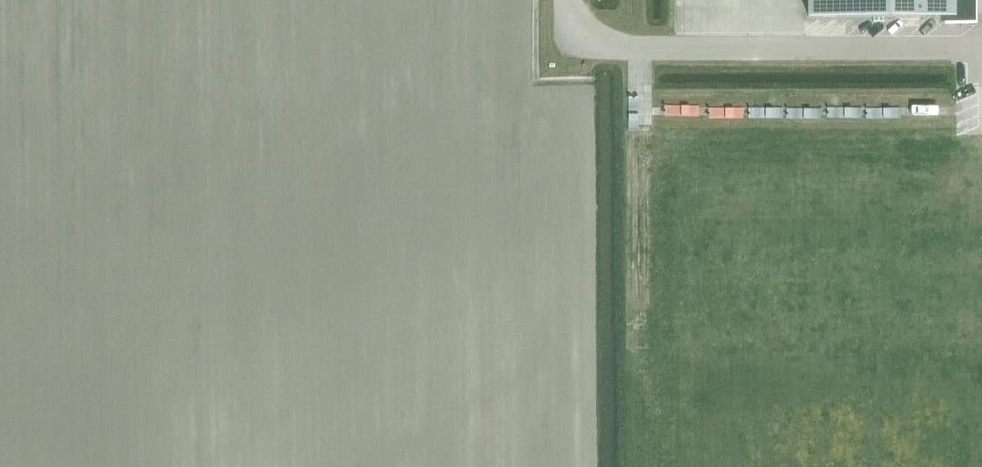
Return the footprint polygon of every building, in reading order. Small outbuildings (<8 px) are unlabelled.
[(808,17),(942,16),(942,20),(972,20),(972,0),(808,0),(808,17)]
